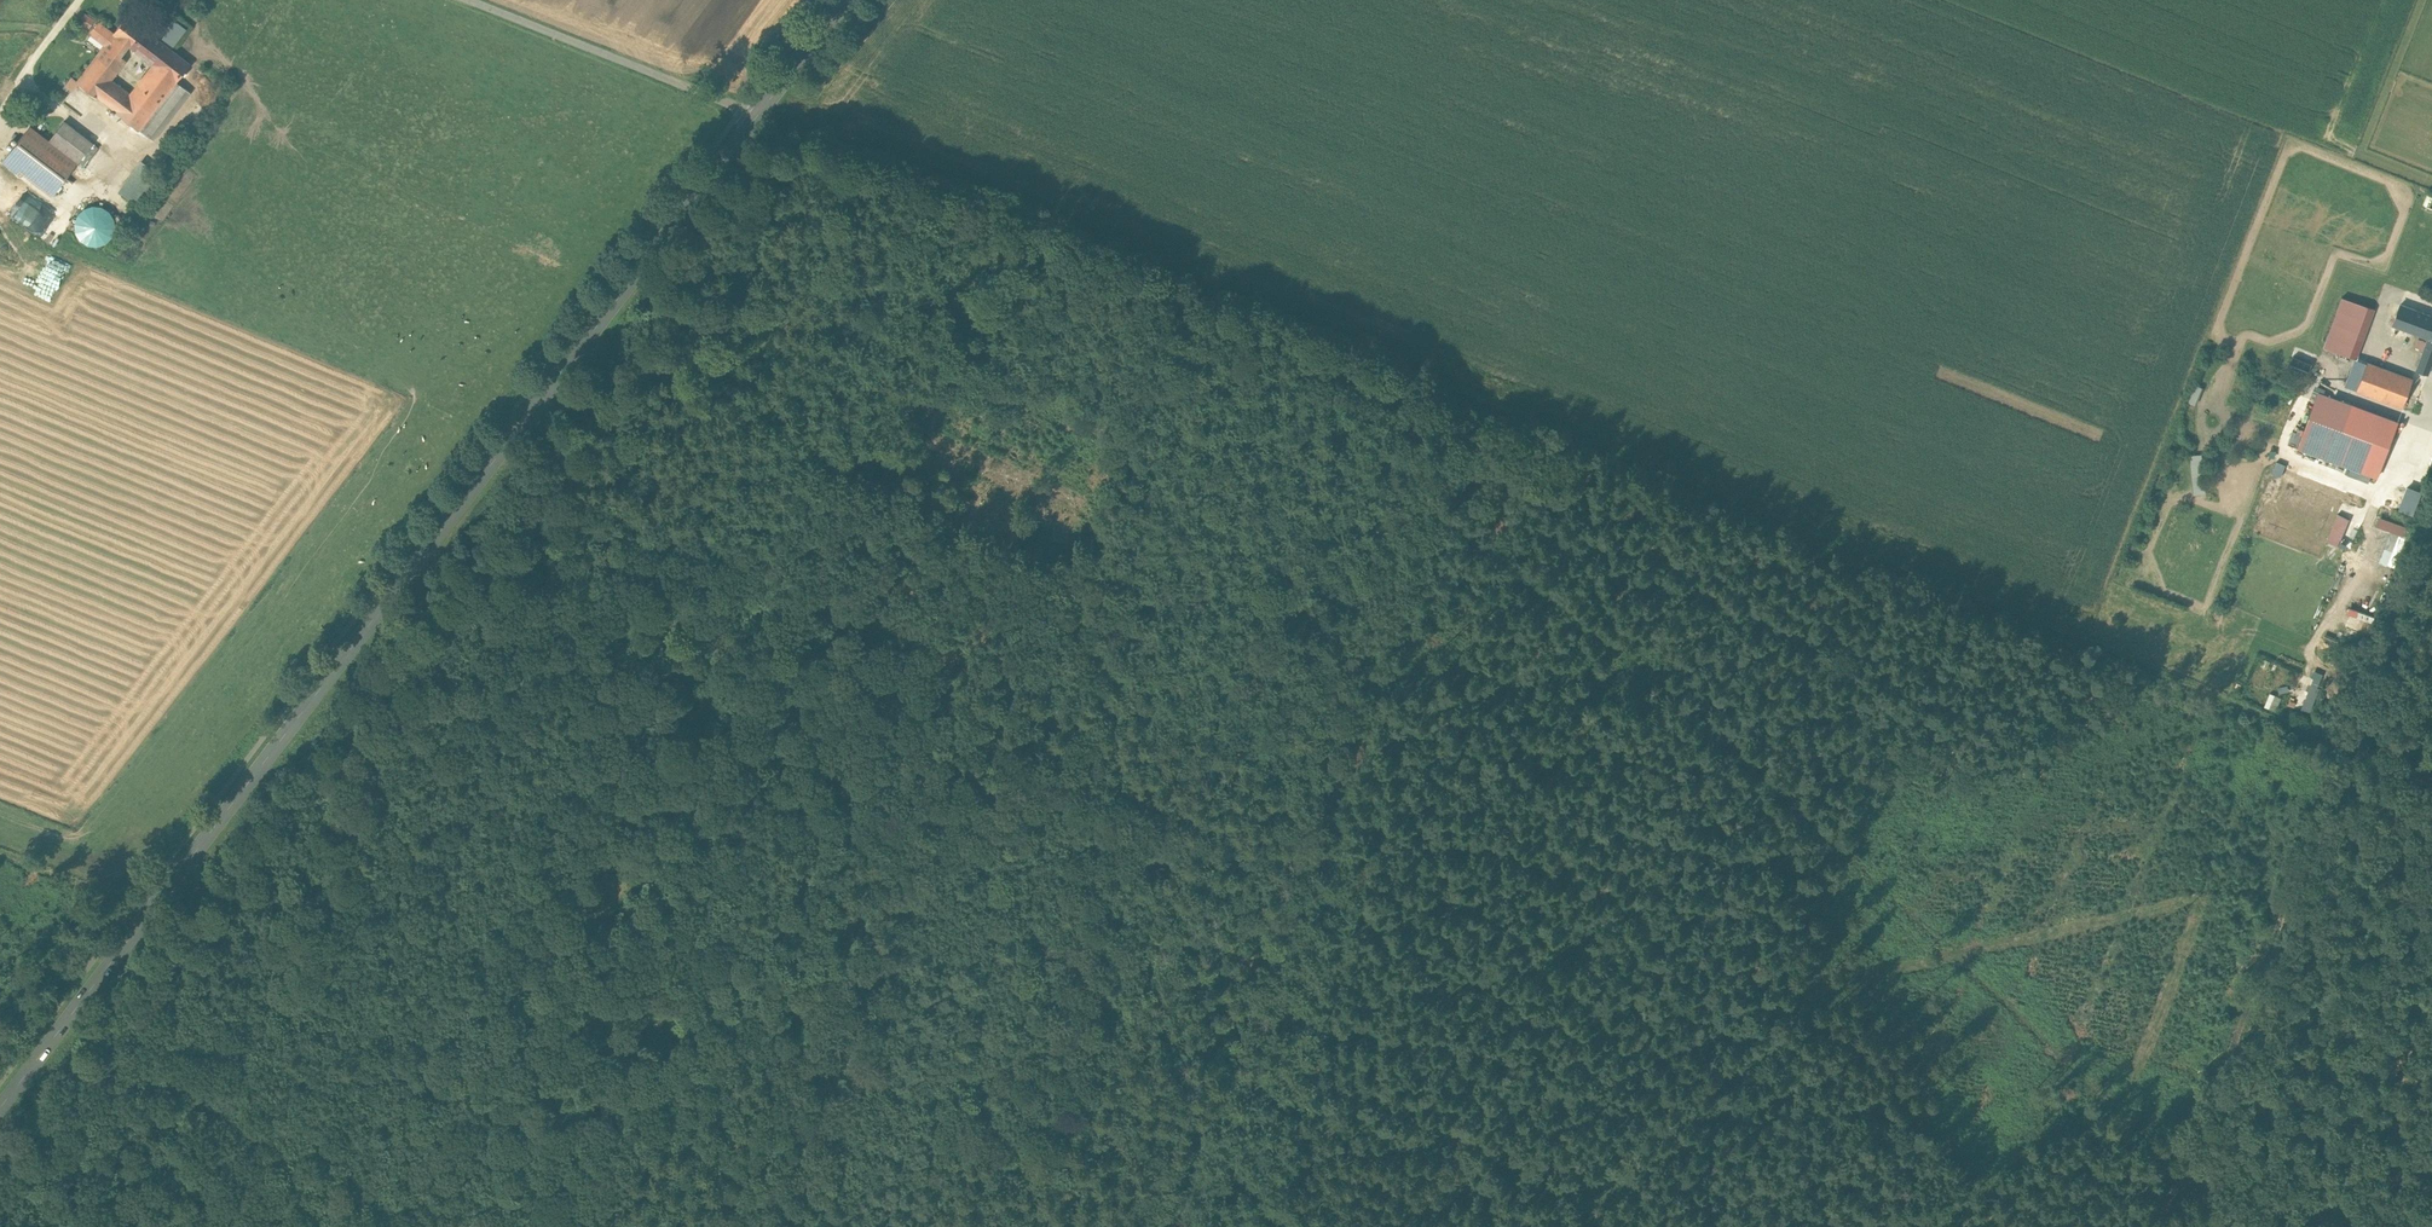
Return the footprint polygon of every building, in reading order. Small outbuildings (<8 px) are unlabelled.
[(149,32),(127,15),(113,33),(99,22),(90,33),(106,45),(117,54),(126,43),(136,50),(149,32)] [(184,31),(173,23),(165,34),(175,42),(184,31)] [(190,63),(149,32),(136,50),(176,81),(177,81),(190,63)] [(78,82),(77,82),(78,83),(97,97),(98,96),(111,79),(125,61),(117,54),(106,45),(78,82)] [(117,111),(116,112),(139,129),(176,81),(153,64),(130,94),(117,111)] [(72,78),(66,86),(72,91),(78,83),(77,82),(78,82),(72,78)] [(130,94),(111,79),(98,96),(117,111),(130,94)] [(176,81),(139,129),(153,140),(190,92),(177,81),(176,81)] [(93,143),(64,121),(49,140),(78,162),(93,143)] [(49,140),(30,125),(2,162),(18,174),(20,171),(52,195),(78,162),(49,140)] [(84,163),(103,143),(106,145),(109,141),(98,131),(91,138),(96,142),(80,160),(84,163)] [(140,204),(161,172),(140,159),(119,190),(140,204)] [(23,197),(12,214),(35,229),(46,212),(23,197)] [(112,232),(113,224),(112,217),(108,211),(101,206),(94,205),(86,206),(80,211),(75,217),(74,225),(76,232),(80,239),(86,243),(94,244),(101,243),(108,238),(112,232)] [(2358,302),(2339,352),(2356,358),(2375,308),(2358,302)] [(2400,304),(2393,325),(2407,330),(2415,309),(2400,304)] [(2415,309),(2407,330),(2428,338),(2431,339),(2431,315),(2415,309)] [(2428,338),(2416,370),(2428,374),(2431,363),(2431,339),(2428,338)] [(2294,356),(2292,366),(2311,370),(2313,360),(2294,356)] [(2413,379),(2366,362),(2356,389),(2402,407),(2413,379)] [(2188,401),(2197,403),(2203,385),(2193,382),(2188,401)] [(2397,420),(2318,391),(2297,448),(2376,477),(2397,420)] [(2327,539),(2350,549),(2359,528),(2348,523),(2351,517),(2338,512),(2327,539)] [(2382,515),(2378,525),(2405,534),(2408,524),(2382,515)] [(2302,683),(2293,706),(2309,712),(2324,673),(2314,669),(2311,675),(2301,672),(2297,681),(2302,683)] [(2270,691),(2264,705),(2276,710),(2282,696),(2270,691)]
